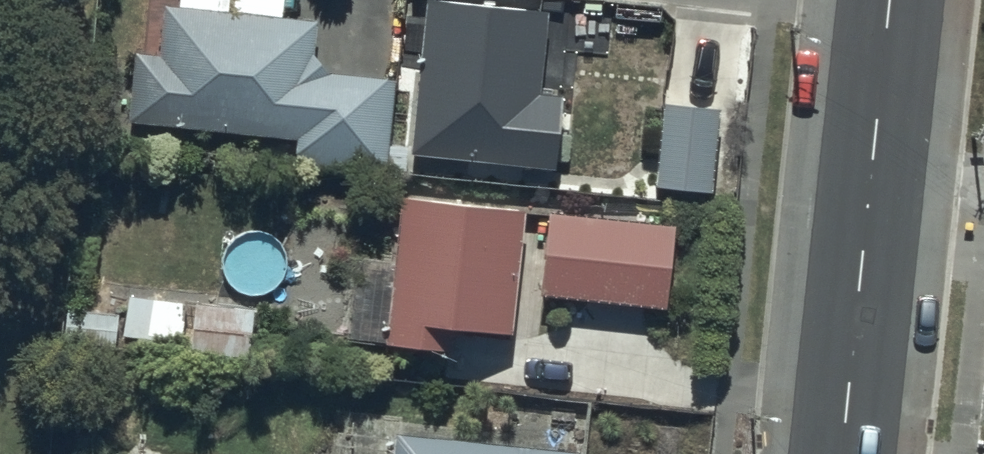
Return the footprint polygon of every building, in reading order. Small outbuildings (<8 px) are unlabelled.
[(236,12),(237,0),(149,0),(143,54),(138,53),(132,123),(300,139),(298,160),(386,169),(394,78),(318,71),(323,20),(236,12)] [(480,0),(431,0),(414,153),(561,169),(569,97),(542,94),(551,8),(480,0)] [(723,110),(661,105),(655,187),(717,192),(723,110)] [(528,208),(402,194),(386,343),(461,352),(464,328),(515,333),(528,208)] [(680,226),(552,213),(544,297),(671,311),(680,226)] [(185,340),(190,304),(129,296),(125,332),(185,340)] [(260,310),(198,303),(193,351),(255,358),(260,310)] [(120,313),(69,309),(66,346),(117,350),(120,313)] [(396,435),(394,453),(581,453),(396,435)]
